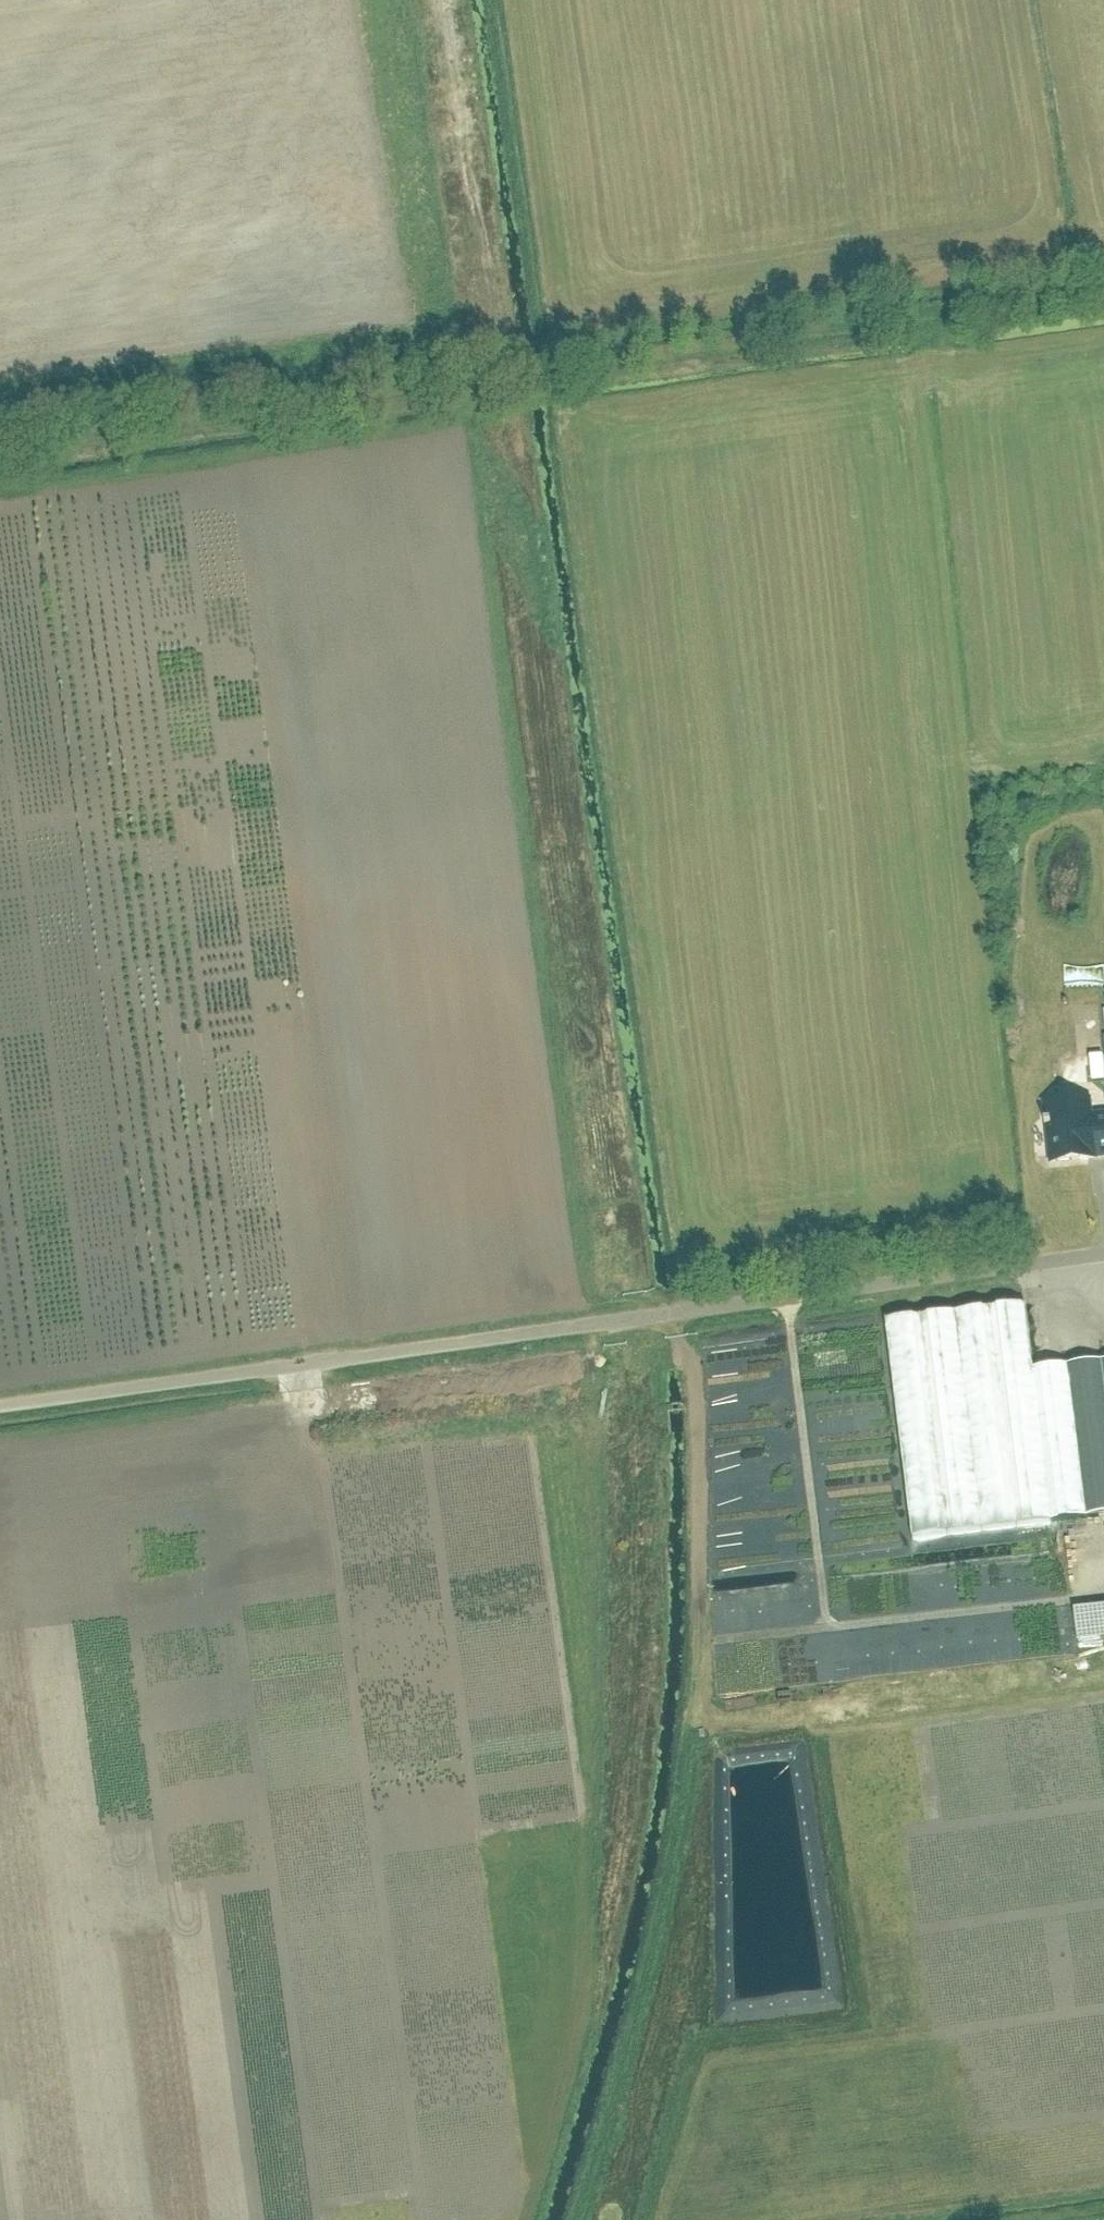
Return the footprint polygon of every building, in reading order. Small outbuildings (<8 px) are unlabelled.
[(1096,1074),(1082,1076),(1084,1094),(1098,1093),(1096,1074)] [(1091,1117),(1089,1100),(1060,1103),(1046,1105),(1047,1119),(1048,1123),(1045,1123),(1045,1127),(1048,1126),(1052,1163),(1095,1159),(1095,1158),(1103,1157),(1103,1116),(1091,1117)] [(1026,1306),(887,1323),(913,1539),(1052,1522),(1034,1370),(1026,1306)] [(1034,1370),(1052,1522),(1103,1516),(1103,1362),(1034,1370)] [(714,1495),(743,1495),(743,1482),(713,1482),(714,1495)] [(720,1525),(723,1561),(740,1560),(739,1542),(770,1540),(768,1521),(720,1525)]
